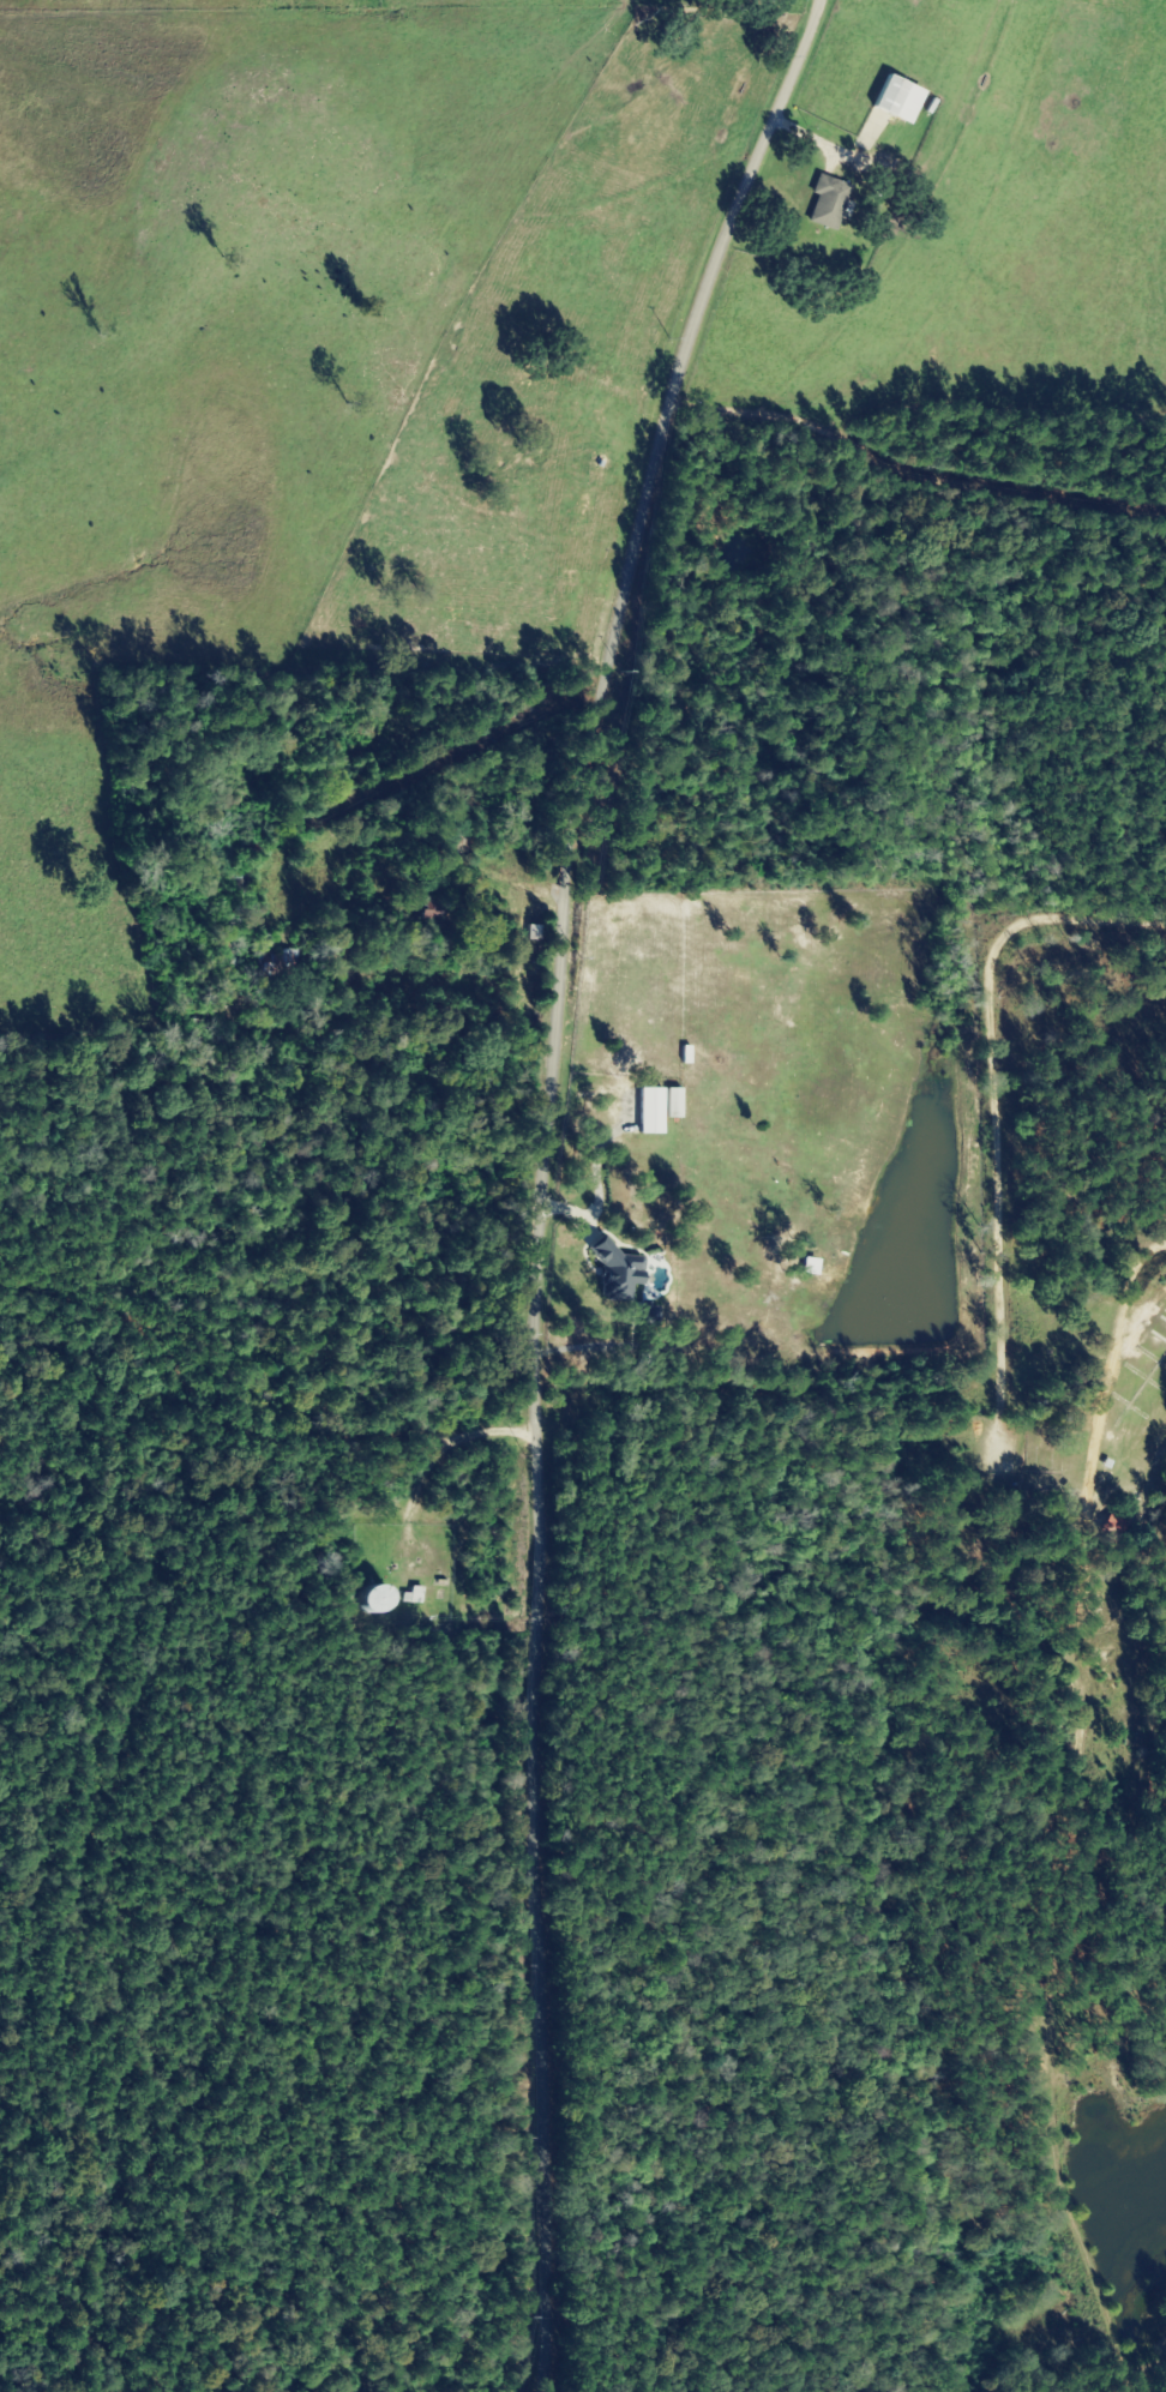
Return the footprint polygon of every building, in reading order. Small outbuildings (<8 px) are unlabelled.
[(906,85),(885,75),(869,108),(890,118),(906,85)] [(810,194),(814,195),(806,223),(834,232),(849,185),(815,175),(810,194)] [(295,950),(279,950),(279,968),(295,968),(295,950)] [(1096,1529),(1113,1542),(1127,1525),(1110,1512),(1096,1529)] [(377,1615),(388,1594),(370,1584),(358,1605),(377,1615)]
